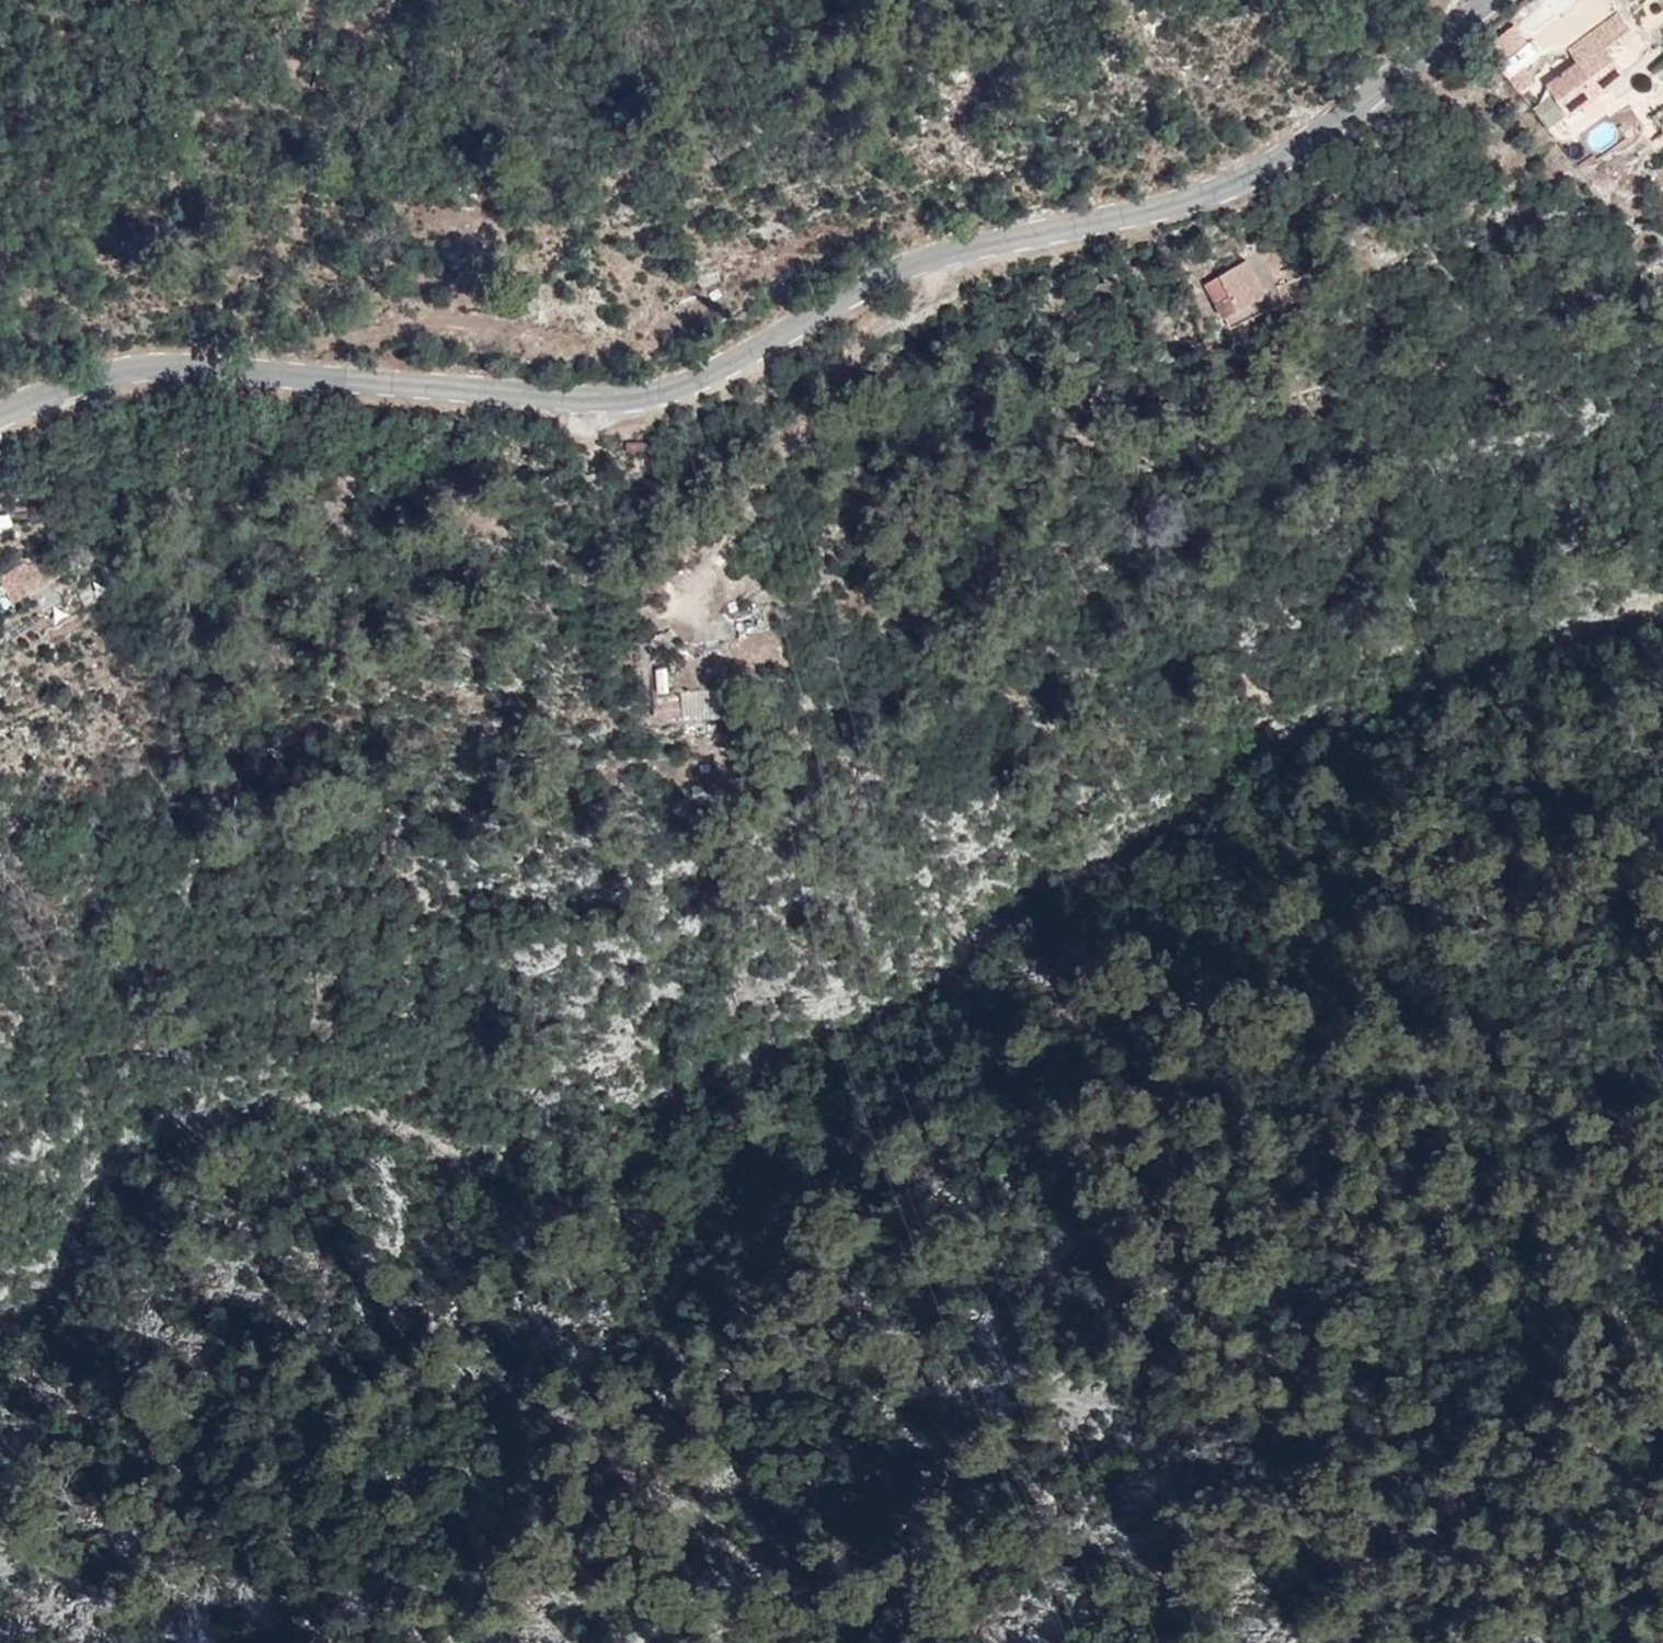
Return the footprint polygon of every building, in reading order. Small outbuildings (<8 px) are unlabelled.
[(1579,102),(1594,91),(1623,70),(1606,48),(1632,30),(1619,13),(1570,46),(1580,62),(1548,85),(1566,111),(1579,102)] [(1489,42),(1504,60),(1526,41),(1511,24),(1489,42)] [(1601,100),(1594,91),(1579,102),(1586,111),(1601,100)] [(1273,287),(1252,259),(1212,281),(1237,322),(1258,310),(1264,321),(1296,302),(1283,281),(1273,287)] [(660,695),(673,693),(670,667),(657,668),(660,695)] [(719,716),(715,688),(682,693),(686,721),(719,716)]
